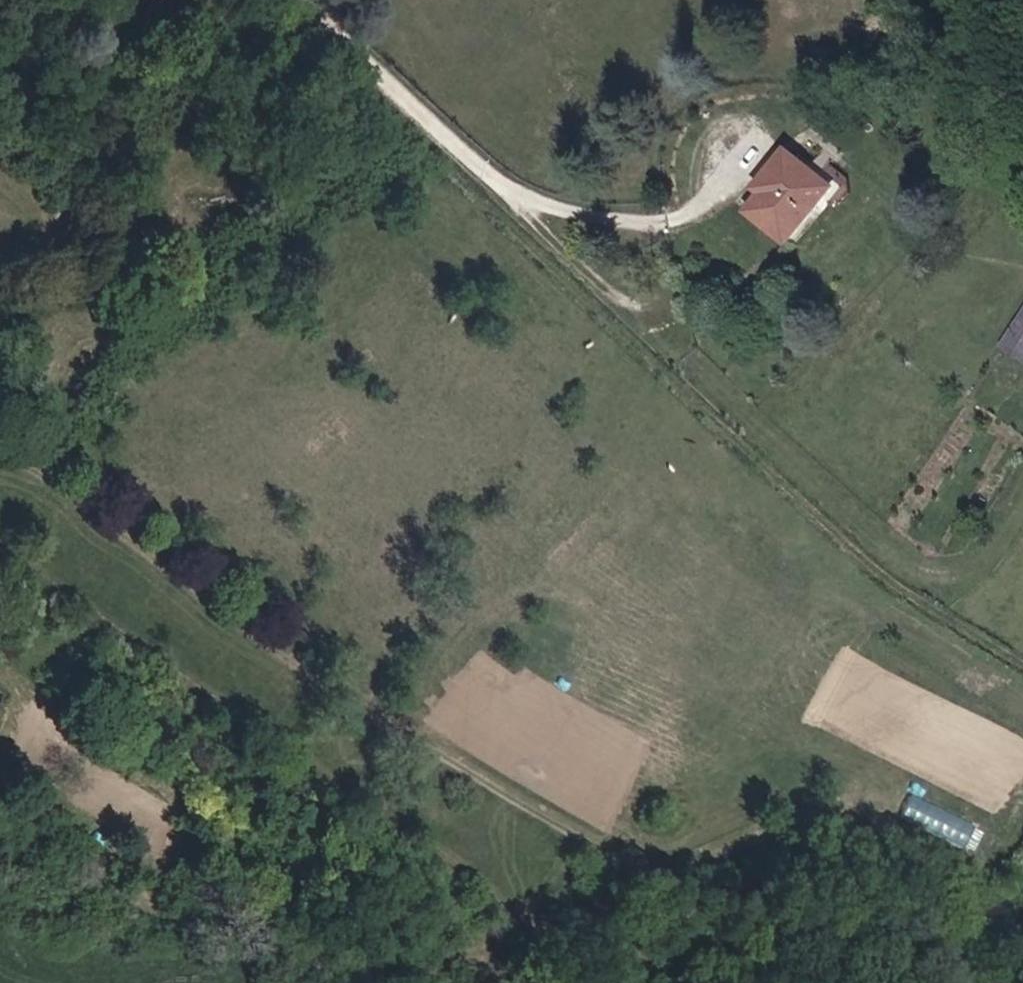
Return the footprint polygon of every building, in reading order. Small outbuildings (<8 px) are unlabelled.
[(848,170),(806,137),(776,175),(781,179),(766,197),(804,227),(848,170)]
